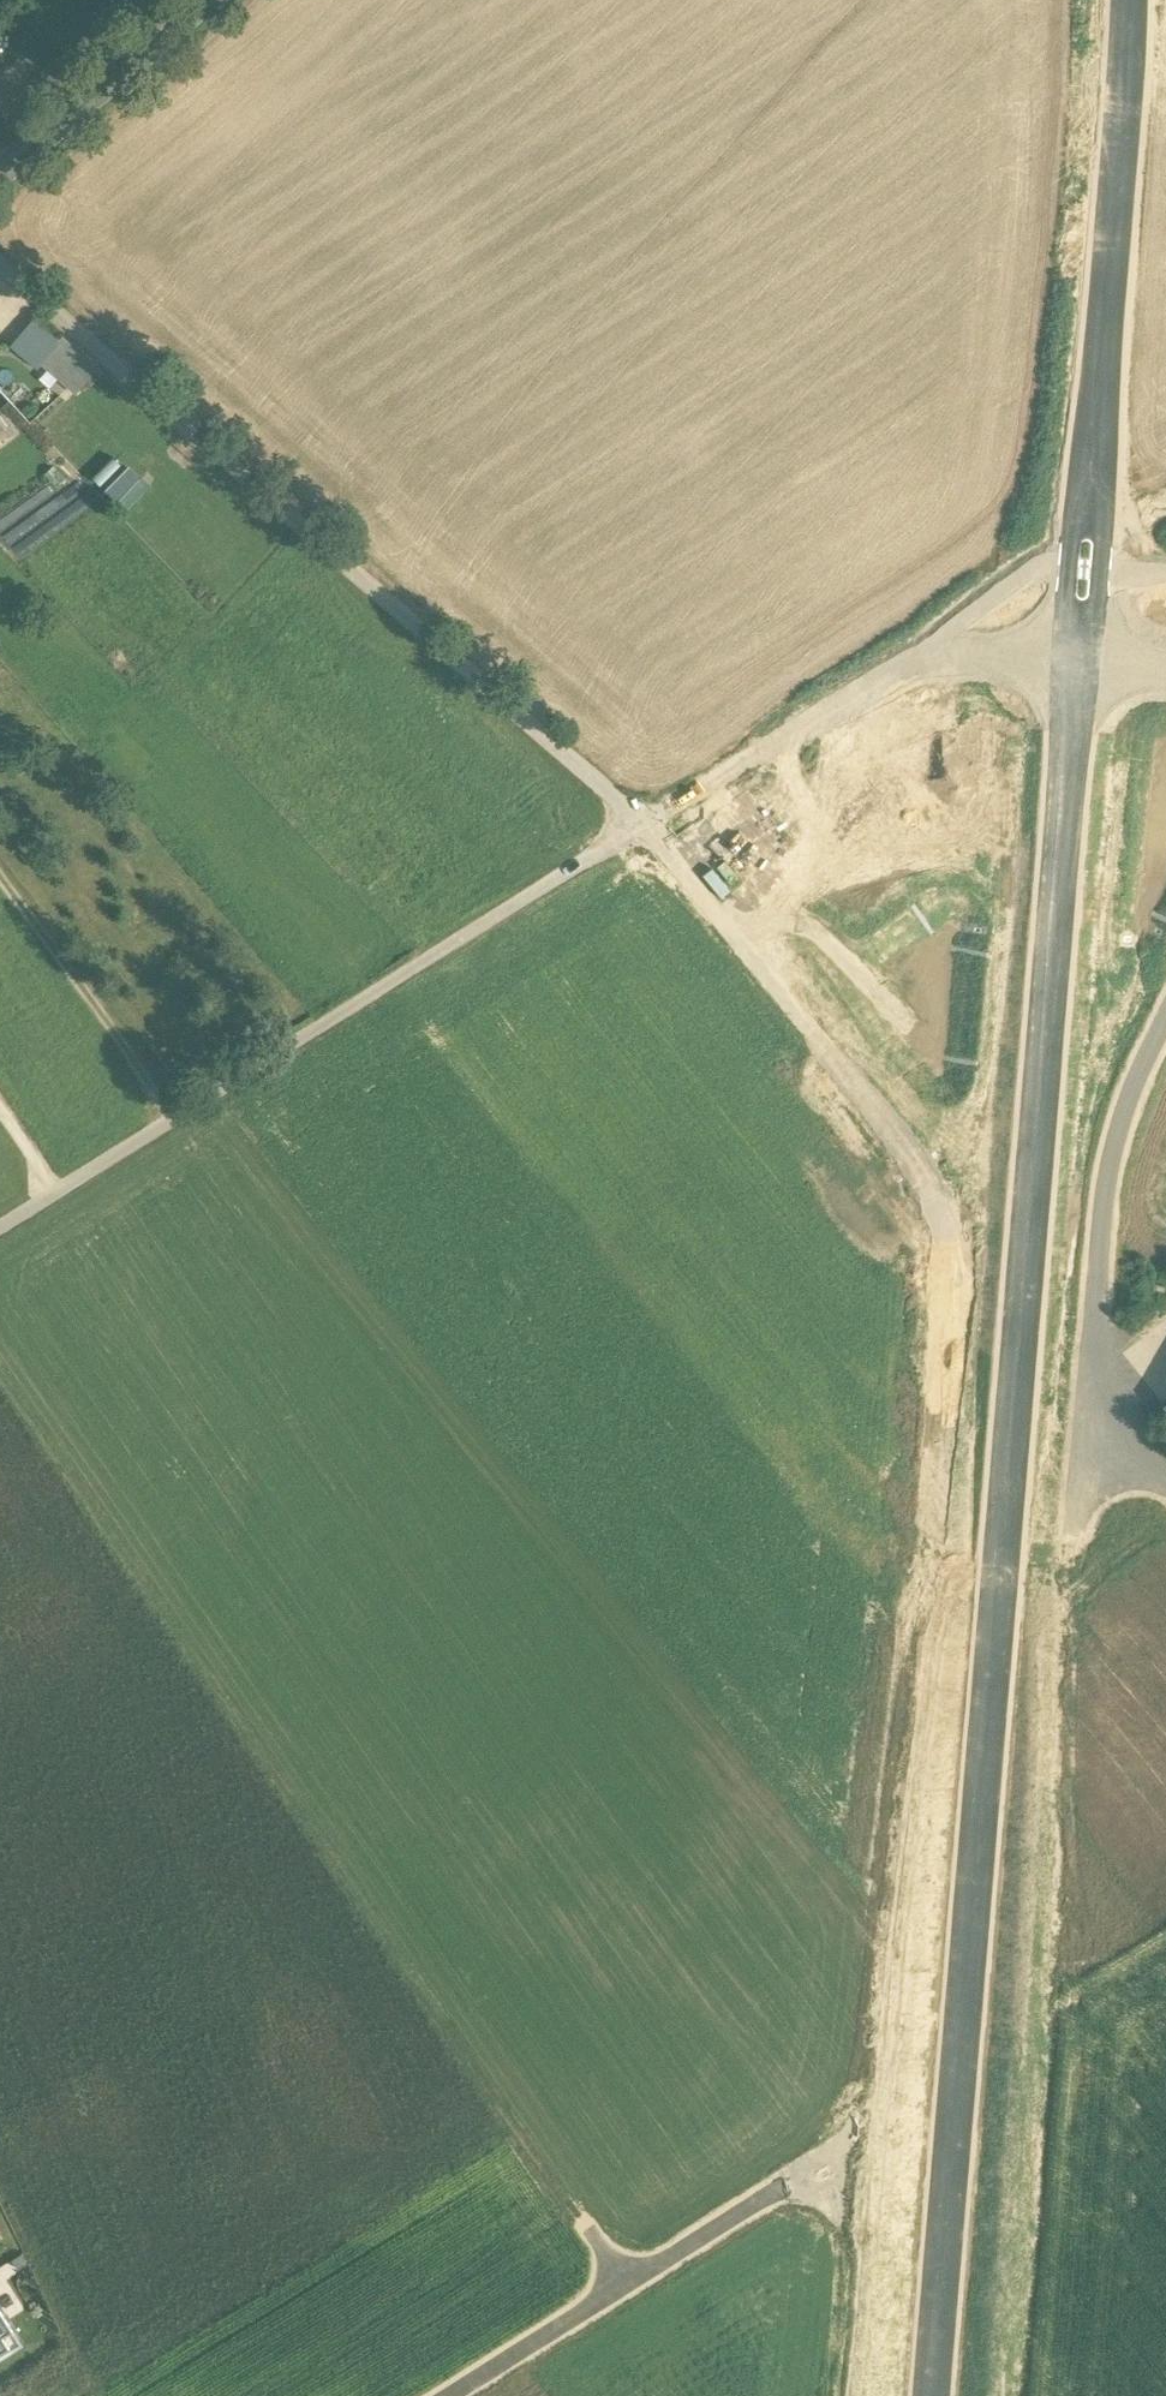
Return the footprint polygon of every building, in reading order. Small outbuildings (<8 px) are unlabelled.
[(9,347),(34,369),(57,344),(32,322),(9,347)] [(57,344),(39,364),(74,396),(97,370),(62,338),(57,344)] [(13,436),(0,417),(0,445),(13,436)] [(125,511),(149,485),(129,465),(104,491),(125,511)] [(25,2342),(0,2303),(0,2359),(25,2342)]
